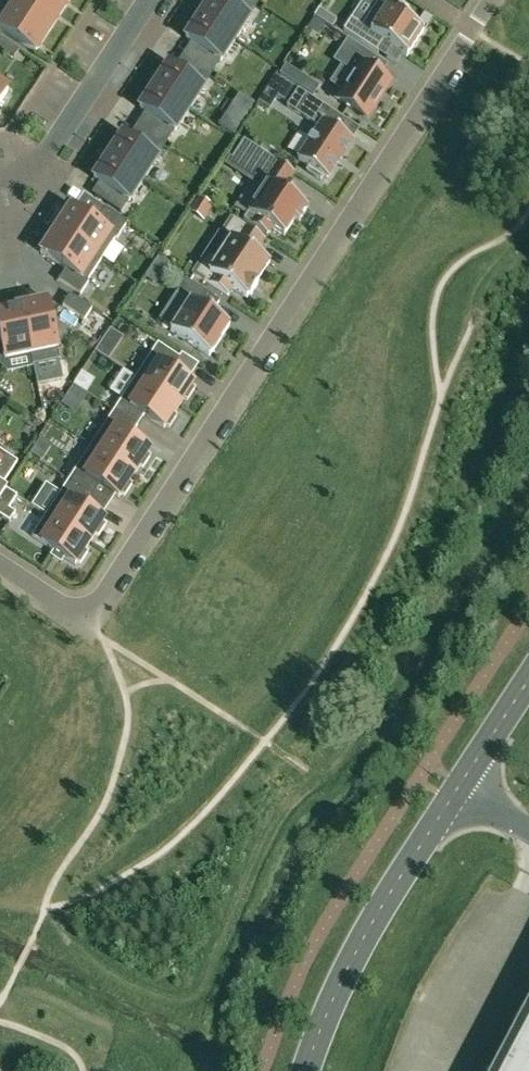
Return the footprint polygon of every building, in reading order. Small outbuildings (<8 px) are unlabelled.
[(49,31),(63,10),(47,0),(17,0),(13,7),(49,31)] [(63,10),(70,0),(47,0),(63,10)] [(199,16),(235,40),(249,18),(248,17),(246,16),(254,5),(246,0),(233,0),(230,5),(222,0),(210,0),(199,16)] [(411,13),(391,0),(388,5),(381,0),(379,0),(362,25),(358,22),(350,35),(378,53),(386,40),(408,55),(425,29),(408,18),(411,13)] [(0,26),(0,29),(35,52),(49,31),(13,7),(0,26)] [(336,20),(319,8),(314,16),(331,27),(336,20)] [(221,61),(235,40),(199,16),(185,38),(191,42),(202,49),(194,60),(211,71),(218,59),(220,61),(221,61)] [(367,58),(359,53),(362,48),(348,39),(334,61),(354,74),(337,99),(367,118),(390,82),(363,64),(367,58)] [(8,43),(3,50),(14,57),(19,50),(8,43)] [(301,86),(308,76),(285,61),(278,70),(301,86)] [(189,110),(203,88),(202,87),(200,86),(208,75),(191,64),(184,75),(173,68),(168,65),(153,86),(189,110)] [(274,101),(283,87),(272,80),(263,94),(274,101)] [(172,130),(174,131),(175,131),(189,110),(153,86),(139,108),(145,112),(156,119),(148,130),(165,141),(172,130)] [(298,89),(286,106),(319,127),(298,160),(309,167),(306,171),(320,181),(323,176),(327,179),(352,140),(336,129),(343,119),(298,89)] [(143,180),(157,158),(157,157),(154,156),(162,145),(145,134),(138,145),(127,138),(122,135),(107,156),(143,180)] [(299,221),(308,207),(282,190),(294,172),(258,149),(250,160),(259,166),(252,178),(265,186),(243,219),(266,234),(271,228),(283,236),(295,219),(299,221)] [(110,189),(102,200),(119,211),(126,200),(128,201),(129,201),(143,180),(107,156),(93,178),(99,182),(110,189)] [(213,206),(199,197),(189,212),(204,221),(213,206)] [(95,224),(69,207),(63,217),(60,215),(52,228),(101,260),(116,238),(117,239),(127,223),(105,208),(95,224)] [(248,299),(271,264),(255,254),(264,239),(240,223),(217,260),(206,253),(193,273),(226,295),(231,288),(248,299)] [(101,260),(52,228),(43,241),(46,243),(40,252),(66,269),(58,281),(80,295),(88,282),(87,281),(101,260)] [(172,329),(170,331),(209,357),(212,352),(213,353),(220,343),(219,342),(229,326),(211,314),(219,302),(185,279),(159,320),(172,329)] [(70,295),(63,306),(84,321),(92,309),(70,295)] [(59,360),(47,300),(36,303),(35,299),(20,302),(33,365),(59,360)] [(20,302),(5,305),(6,309),(0,310),(0,338),(5,360),(30,355),(32,365),(33,365),(20,302)] [(157,343),(135,377),(178,406),(183,398),(187,400),(194,388),(191,386),(193,383),(173,370),(181,359),(157,343)] [(113,411),(137,426),(144,416),(164,429),(165,426),(169,428),(176,416),(173,414),(178,406),(135,377),(113,411)] [(129,437),(137,426),(113,411),(91,446),(134,474),(139,466),(142,468),(150,456),(147,454),(149,450),(129,437)] [(134,474),(91,446),(68,480),(92,496),(99,485),(118,498),(121,494),(124,496),(132,484),(129,482),(134,474)] [(17,462),(0,451),(0,481),(3,483),(17,462)] [(106,524),(102,522),(104,520),(101,517),(84,507),(92,496),(68,480),(46,514),(90,542),(95,534),(98,536),(106,524)] [(8,509),(17,496),(5,488),(0,497),(0,516),(9,522),(15,513),(8,509)] [(88,552),(84,550),(90,542),(46,514),(32,536),(53,551),(64,558),(75,565),(77,562),(80,564),(88,552)] [(512,1070),(528,1070),(528,1039),(512,1070)]
